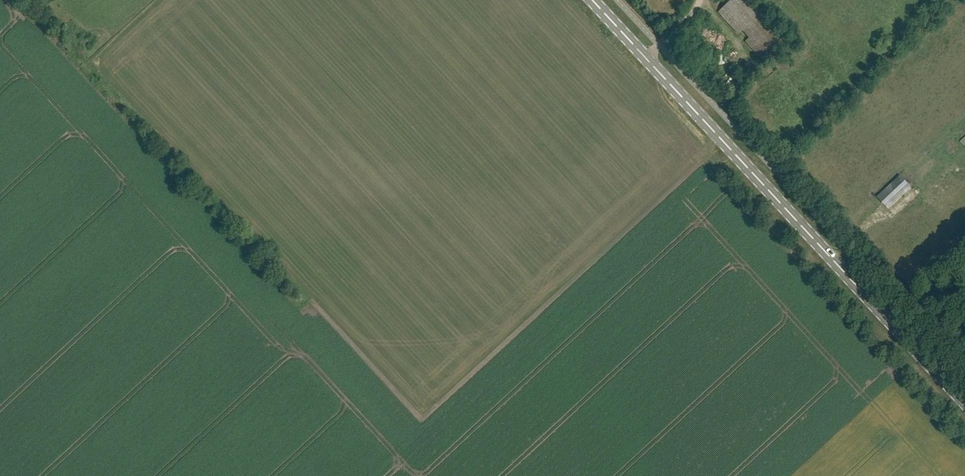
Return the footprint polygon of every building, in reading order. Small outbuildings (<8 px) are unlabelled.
[(751,0),(731,0),(717,13),(738,35),(742,31),(748,38),(744,42),(765,64),(790,41),(751,0)] [(956,137),(963,144),(964,142),(964,129),(956,137)] [(902,209),(917,196),(900,176),(878,196),(884,204),(891,197),(902,209)]
